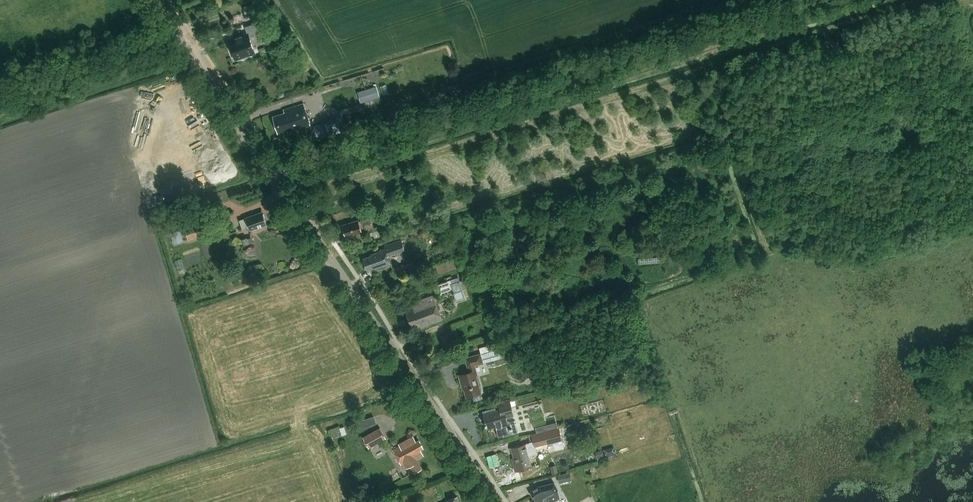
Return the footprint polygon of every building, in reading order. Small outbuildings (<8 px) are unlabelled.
[(261,17),(256,2),(244,6),(247,15),(251,13),(253,20),(261,17)] [(261,34),(257,23),(246,27),(248,34),(236,38),(237,41),(229,44),(234,58),(238,57),(239,60),(247,57),(247,56),(255,53),(250,38),(261,34)] [(458,83),(456,84),(447,87),(447,86),(441,88),(444,98),(461,93),(458,83)] [(380,96),(376,85),(366,88),(370,100),(380,96)] [(287,130),(288,132),(311,125),(304,103),(283,110),(284,113),(273,116),(278,133),(287,130)] [(342,116),(327,121),(331,133),(345,128),(342,116)] [(243,230),(249,227),(250,230),(266,225),(262,212),(246,218),(239,220),(243,230)] [(359,221),(358,220),(342,225),(346,237),(362,232),(362,231),(374,227),(371,217),(359,221)] [(207,234),(203,222),(184,228),(188,240),(207,234)] [(184,241),(180,230),(171,233),(174,244),(184,241)] [(391,264),(388,255),(397,252),(398,253),(405,251),(401,240),(385,246),(386,248),(378,251),(378,252),(371,255),(371,256),(363,258),(364,260),(363,262),(364,265),(366,265),(367,270),(375,267),(375,268),(383,266),(383,267),(391,264)] [(226,259),(224,260),(218,262),(221,273),(230,270),(226,259)] [(441,264),(444,272),(458,267),(455,259),(441,264)] [(407,263),(396,267),(399,276),(410,272),(407,263)] [(456,300),(465,297),(459,278),(436,285),(439,296),(453,292),(456,300)] [(442,320),(435,299),(433,295),(411,303),(414,310),(406,312),(412,327),(422,323),(423,325),(427,324),(428,325),(442,320)] [(454,331),(443,335),(448,349),(459,345),(454,331)] [(483,363),(480,354),(465,358),(468,367),(469,367),(470,372),(459,375),(461,384),(463,384),(466,397),(481,393),(476,375),(477,375),(475,365),(483,363)] [(518,433),(515,420),(508,422),(506,417),(514,415),(510,399),(498,403),(500,409),(483,414),(486,423),(485,424),(485,426),(487,426),(487,428),(496,426),(496,428),(498,436),(503,435),(503,437),(518,433)] [(360,429),(367,427),(364,419),(358,421),(360,429)] [(380,428),(363,438),(369,448),(386,438),(380,428)] [(534,443),(546,440),(547,445),(562,440),(559,428),(545,431),(531,435),(534,443)] [(393,450),(401,465),(407,461),(414,473),(422,469),(417,459),(424,455),(420,450),(423,448),(419,440),(416,441),(413,436),(398,444),(400,446),(393,450)] [(532,467),(526,444),(511,448),(515,462),(513,463),(515,471),(532,467)] [(614,446),(603,449),(605,458),(616,455),(614,446)] [(570,474),(558,476),(560,483),(572,481),(570,474)] [(532,496),(534,499),(531,501),(532,501),(555,501),(554,501),(558,499),(553,491),(557,489),(554,484),(540,486),(530,492),(532,496)]
